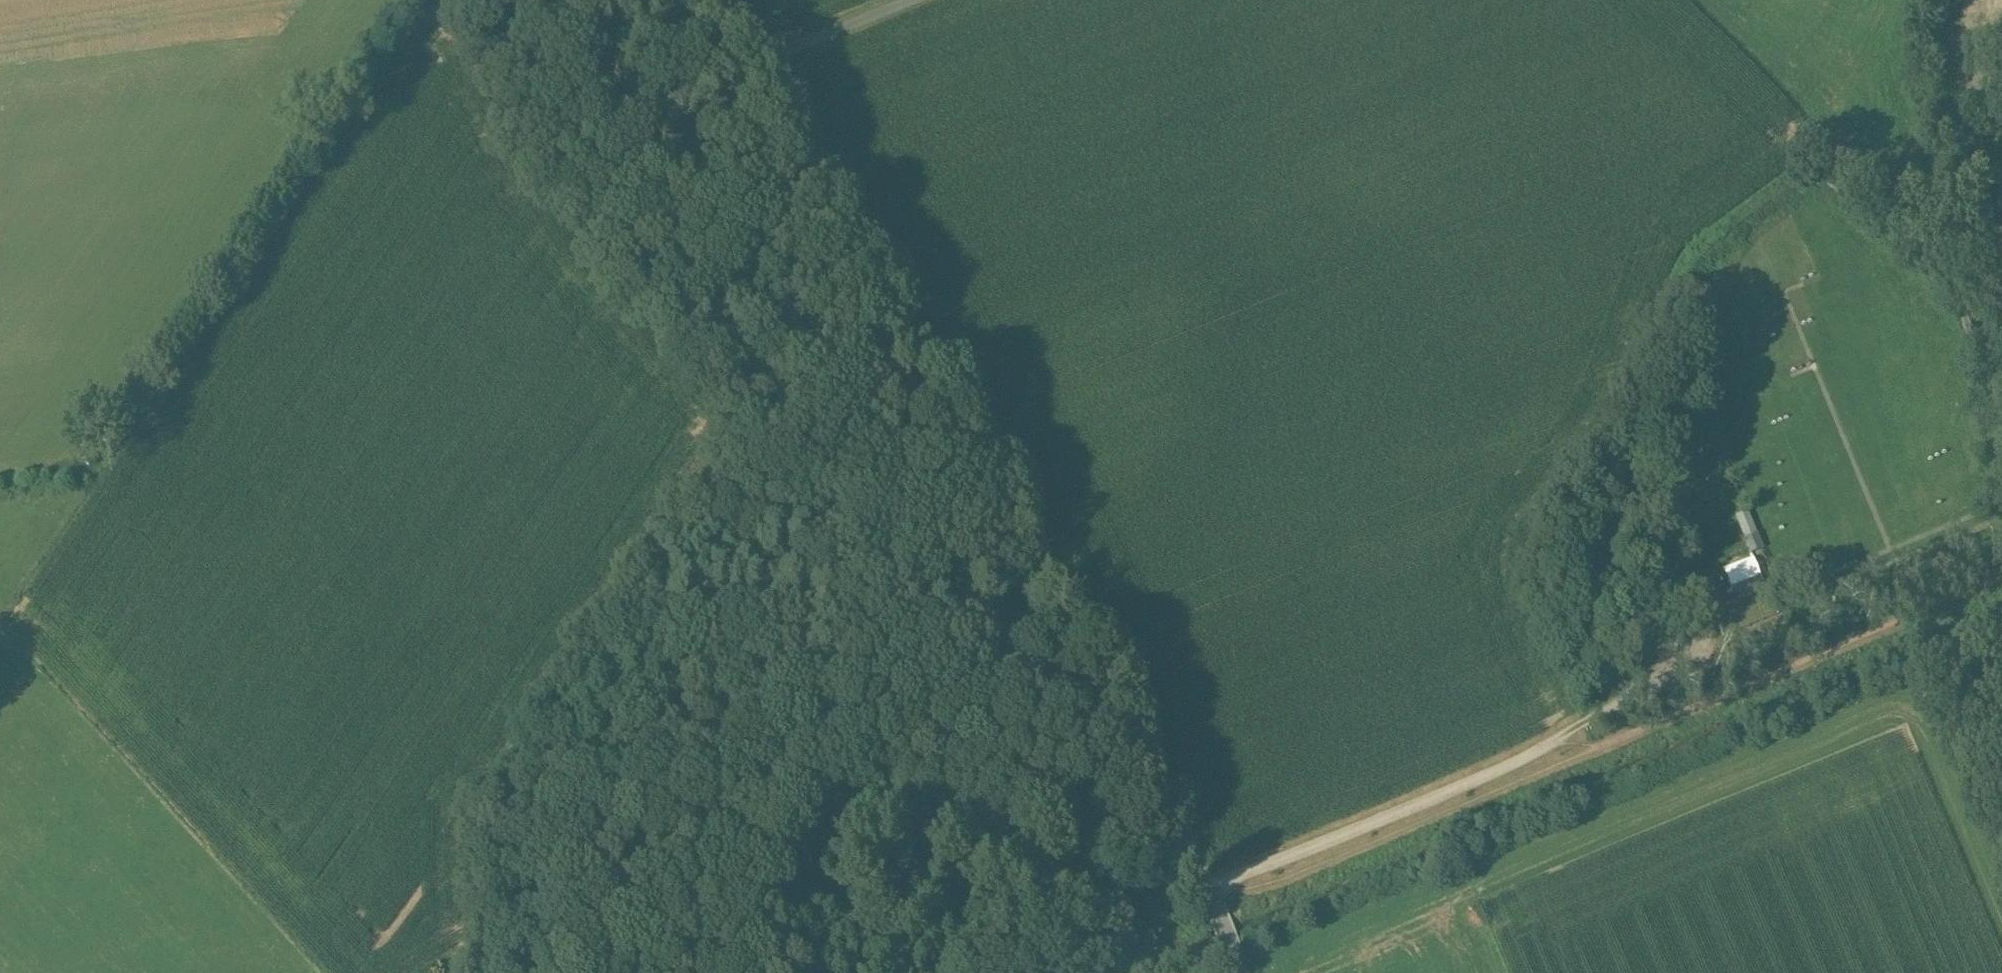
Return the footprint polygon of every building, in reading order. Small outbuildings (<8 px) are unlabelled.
[(1993,16),(2001,10),(2001,0),(1983,0),(1993,16)]
